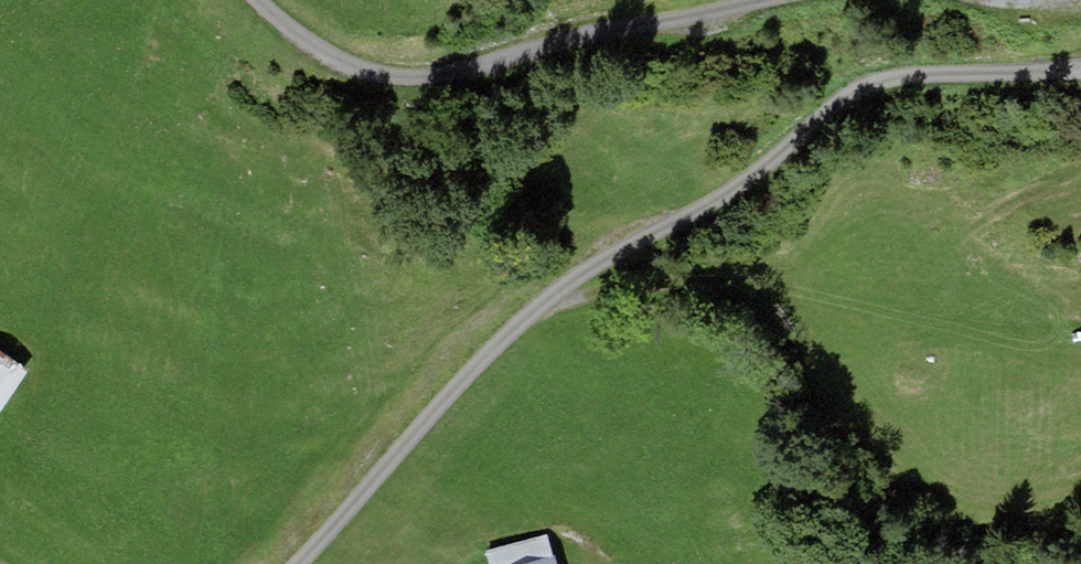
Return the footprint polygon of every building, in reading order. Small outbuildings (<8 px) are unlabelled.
[(14,410),(41,373),(0,345),(0,400),(14,410)]
